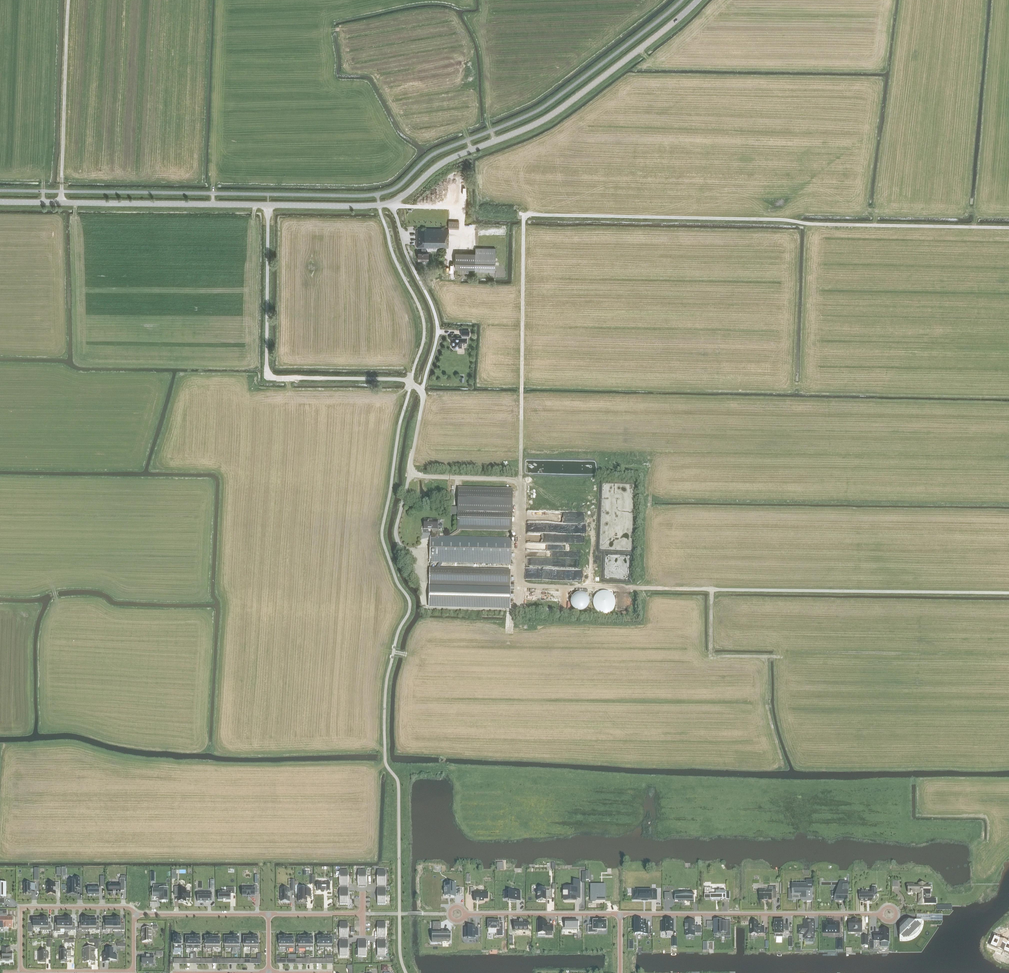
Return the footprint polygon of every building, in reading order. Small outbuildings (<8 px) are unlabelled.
[(449,229),(417,229),(417,248),(422,248),(422,253),(418,253),(418,259),(428,260),(428,253),(426,253),(426,248),(448,248),(449,229)] [(495,249),(475,248),(475,254),(455,253),(455,268),(475,269),(475,270),(495,271),(495,249)] [(456,347),(462,347),(462,342),(467,343),(467,338),(466,338),(466,335),(469,336),(469,331),(461,331),(461,335),(462,335),(462,338),(452,337),(452,347),(453,347),(453,348),(454,349),(456,349),(456,348),(456,347)] [(511,530),(512,490),(458,489),(457,530),(511,530)] [(431,536),(430,536),(430,562),(511,564),(511,538),(438,537),(438,529),(437,529),(437,520),(424,520),(424,529),(431,529),(431,536)] [(527,521),(527,533),(568,534),(568,529),(565,529),(565,527),(567,527),(567,526),(575,527),(575,526),(579,526),(579,529),(576,529),(576,533),(582,533),(582,529),(582,523),(527,521)] [(510,587),(510,571),(429,569),(429,585),(429,606),(510,608),(510,587)] [(340,884),(340,887),(347,887),(347,884),(348,884),(348,877),(348,871),(340,871),(340,877),(339,877),(339,884),(340,884)] [(358,884),(358,887),(366,887),(366,884),(366,877),(366,871),(358,871),(358,877),(358,884)] [(378,884),(378,887),(385,887),(385,884),(386,884),(386,877),(385,877),(385,871),(377,871),(377,877),(377,884),(378,884)] [(834,901),(846,901),(846,895),(848,895),(848,875),(848,882),(840,882),(837,892),(832,892),(832,897),(835,897),(834,901)] [(68,881),(68,895),(77,895),(77,889),(80,889),(80,878),(73,878),(73,881),(68,881)] [(120,892),(120,889),(124,889),(124,890),(124,880),(121,879),(120,879),(120,884),(108,885),(108,892),(120,892)] [(801,901),(812,901),(812,880),(812,881),(807,881),(806,885),(792,886),(792,890),(789,890),(789,895),(792,895),(792,899),(801,899),(801,901)] [(565,896),(565,900),(575,900),(575,893),(579,893),(579,881),(574,881),(574,889),(565,889),(565,892),(563,892),(563,896),(565,896)] [(47,884),(47,895),(55,895),(55,890),(59,890),(59,883),(55,883),(55,884),(47,884)] [(317,883),(317,891),(321,891),(321,892),(326,892),(326,891),(330,891),(330,883),(317,883)] [(24,884),(24,895),(31,895),(31,891),(35,891),(35,884),(24,884)] [(135,896),(146,896),(146,884),(142,884),(142,887),(130,887),(130,895),(135,895),(135,896)] [(909,886),(909,889),(909,893),(911,893),(911,894),(912,894),(912,893),(919,893),(919,903),(936,903),(936,899),(926,899),(926,893),(930,893),(930,886),(926,886),(926,884),(919,884),(919,886),(909,886)] [(590,885),(590,901),(596,901),(596,900),(604,900),(604,887),(596,888),(596,885),(590,885)] [(160,902),(167,902),(167,889),(166,889),(166,886),(161,886),(161,889),(160,889),(160,891),(153,891),(153,898),(160,898),(160,902)] [(242,889),(242,897),(247,897),(247,898),(250,898),(250,897),(255,897),(255,894),(258,894),(258,886),(254,886),(254,889),(242,889)] [(445,886),(445,898),(450,898),(450,899),(455,899),(455,897),(460,897),(460,890),(455,891),(455,888),(450,888),(450,886),(445,886)] [(178,893),(178,896),(178,902),(186,902),(186,898),(190,898),(190,892),(186,892),(186,889),(179,889),(179,887),(174,887),(174,893),(178,893)] [(218,892),(218,900),(223,900),(223,901),(223,900),(226,900),(226,901),(226,900),(230,900),(230,894),(234,894),(234,888),(227,888),(227,892),(218,892)] [(307,888),(307,889),(299,889),(299,893),(298,893),(298,902),(298,901),(306,901),(306,898),(311,898),(311,889),(311,890),(307,890),(307,889),(307,888)] [(474,901),(484,901),(484,899),(488,899),(488,893),(484,893),(484,892),(474,892),(474,888),(470,888),(470,895),(474,895),(474,901)] [(705,888),(705,900),(711,900),(711,901),(720,901),(720,900),(726,900),(726,899),(729,899),(729,892),(726,892),(720,892),(720,890),(711,890),(711,888),(705,888)] [(290,889),(281,889),(281,890),(281,902),(290,902),(289,902),(289,897),(290,897),(290,894),(289,894),(289,890),(290,890),(290,889)] [(347,892),(347,889),(340,889),(340,892),(340,891),(339,891),(339,898),(340,898),(340,904),(348,904),(348,898),(348,891),(348,892),(347,892)] [(385,892),(385,889),(378,889),(378,892),(377,892),(377,891),(377,898),(377,904),(385,904),(385,898),(386,898),(386,891),(385,891),(385,892)] [(760,900),(764,900),(764,901),(767,901),(767,900),(772,900),(772,901),(772,899),(776,899),(776,889),(770,889),(770,891),(760,891),(760,890),(759,890),(759,901),(760,901),(760,900)] [(538,890),(538,901),(545,901),(545,897),(550,897),(550,891),(545,891),(545,890),(538,890)] [(860,892),(860,893),(860,900),(860,901),(864,901),(872,901),(877,896),(877,890),(876,890),(872,890),(872,892),(864,892),(860,892)] [(638,891),(633,891),(633,900),(638,900),(641,900),(648,900),(652,900),(656,900),(656,891),(652,891),(648,891),(641,891),(638,891)] [(520,892),(504,892),(504,900),(508,900),(508,901),(516,901),(516,900),(520,900),(520,892)] [(206,902),(212,902),(212,893),(197,893),(197,902),(203,902),(203,903),(204,903),(204,902),(206,902),(206,903),(206,902)] [(674,896),(674,899),(674,901),(675,901),(678,901),(690,901),(694,901),(694,893),(689,893),(678,893),(675,893),(674,893),(674,894),(674,896)] [(4,928),(4,929),(8,929),(8,928),(12,928),(12,923),(11,923),(11,918),(0,918),(0,928),(4,928)] [(40,929),(40,931),(51,931),(51,924),(48,924),(48,919),(41,919),(41,920),(41,929),(40,929)] [(75,931),(75,924),(72,924),(72,919),(65,919),(65,920),(65,930),(65,931),(75,931)] [(89,931),(89,930),(89,920),(89,919),(82,919),(82,924),(79,924),(79,930),(82,930),(82,931),(89,931)] [(124,931),(124,924),(120,924),(120,919),(113,919),(113,920),(113,930),(113,931),(124,931)] [(55,924),(55,932),(60,932),(60,930),(65,930),(65,920),(58,920),(58,924),(55,924)] [(99,924),(96,924),(96,920),(89,920),(89,930),(96,930),(96,931),(99,931),(99,924)] [(113,920),(106,920),(106,924),(103,924),(103,931),(106,931),(106,930),(113,930),(113,920)] [(775,934),(783,934),(783,933),(789,933),(789,926),(783,926),(783,921),(779,921),(779,920),(776,920),(776,921),(775,921),(775,926),(774,926),(774,930),(775,930),(775,934)] [(827,920),(827,923),(824,923),(824,932),(824,933),(828,933),(836,933),(839,933),(839,929),(839,923),(833,923),(833,920),(827,920)] [(853,920),(853,921),(849,921),(849,930),(849,933),(856,932),(856,929),(862,929),(862,921),(858,921),(858,920),(853,920)] [(495,921),(488,921),(488,929),(496,929),(496,936),(503,936),(503,928),(499,928),(499,922),(495,922),(495,921)] [(519,921),(514,921),(514,930),(528,930),(528,921),(522,921),(520,921),(519,921)] [(545,921),(538,921),(538,926),(537,926),(537,933),(544,933),(544,936),(552,936),(552,924),(545,924),(545,921)] [(647,925),(642,925),(642,921),(635,921),(635,934),(647,934),(647,925)] [(666,922),(662,922),(662,932),(666,932),(666,933),(672,933),(672,921),(666,921),(666,922)] [(686,930),(686,934),(686,936),(694,936),(694,934),(694,927),(694,921),(686,921),(686,925),(685,925),(686,925),(686,929),(685,929),(685,930),(686,930)] [(721,921),(715,921),(715,935),(721,935),(721,933),(726,933),(726,935),(730,935),(730,923),(721,923),(721,921)] [(814,938),(814,922),(814,921),(808,921),(805,921),(805,927),(799,927),(799,934),(805,934),(805,938),(805,942),(813,942),(813,938),(814,938)] [(900,925),(900,940),(900,937),(901,937),(904,937),(906,937),(908,936),(910,936),(912,935),(914,934),(915,932),(917,931),(918,929),(919,927),(919,925),(920,922),(923,922),(923,921),(904,921),(903,921),(904,921),(900,925)] [(577,922),(564,922),(564,929),(572,929),(572,931),(577,931),(577,929),(577,922)] [(606,923),(606,922),(593,922),(593,927),(588,927),(588,934),(593,934),(593,931),(606,931),(606,926),(606,923)] [(758,922),(750,922),(750,935),(758,935),(758,933),(764,933),(764,926),(758,926),(758,922)] [(348,923),(339,923),(339,929),(339,936),(340,936),(340,939),(347,939),(347,936),(348,936),(348,929),(348,923)] [(386,923),(377,923),(377,929),(377,936),(378,936),(378,939),(385,939),(385,936),(386,936),(386,929),(386,923)] [(441,941),(449,941),(451,941),(451,932),(450,932),(450,933),(441,933),(441,932),(441,923),(433,923),(433,933),(432,933),(432,942),(441,942),(441,941)] [(464,937),(468,937),(468,938),(475,938),(475,936),(478,936),(478,929),(475,929),(475,927),(468,927),(468,928),(464,928),(464,938),(464,937)] [(151,941),(151,929),(143,929),(143,933),(142,933),(142,936),(143,936),(143,942),(147,942),(147,941),(151,941)] [(874,934),(874,941),(880,941),(880,942),(889,942),(889,930),(880,930),(880,934),(874,934)] [(991,946),(998,949),(998,950),(1004,953),(1002,956),(1008,959),(1008,957),(1008,946),(1007,945),(1008,944),(1002,942),(1001,943),(994,940),(991,946)] [(348,943),(347,943),(347,941),(340,941),(340,943),(339,943),(339,950),(340,950),(340,958),(348,958),(348,950),(348,943)] [(358,950),(358,956),(366,956),(366,950),(366,944),(366,941),(358,941),(358,944),(358,950)] [(377,950),(377,956),(386,956),(386,950),(386,944),(385,944),(385,941),(378,941),(378,944),(377,944),(377,950)] [(2,953),(2,960),(5,960),(5,961),(9,961),(9,960),(12,960),(12,953),(10,953),(10,947),(3,947),(3,953),(2,953)] [(95,962),(94,949),(84,949),(84,951),(83,951),(84,958),(84,961),(89,961),(89,962),(95,962)] [(106,953),(103,953),(103,962),(109,962),(109,960),(116,960),(116,955),(113,955),(113,949),(106,949),(106,953)] [(60,951),(60,962),(67,962),(67,958),(71,958),(71,951),(60,951)] [(48,952),(46,952),(39,952),(39,962),(46,962),(46,958),(48,958),(48,952)] [(153,956),(142,956),(142,964),(153,964),(153,956)]
